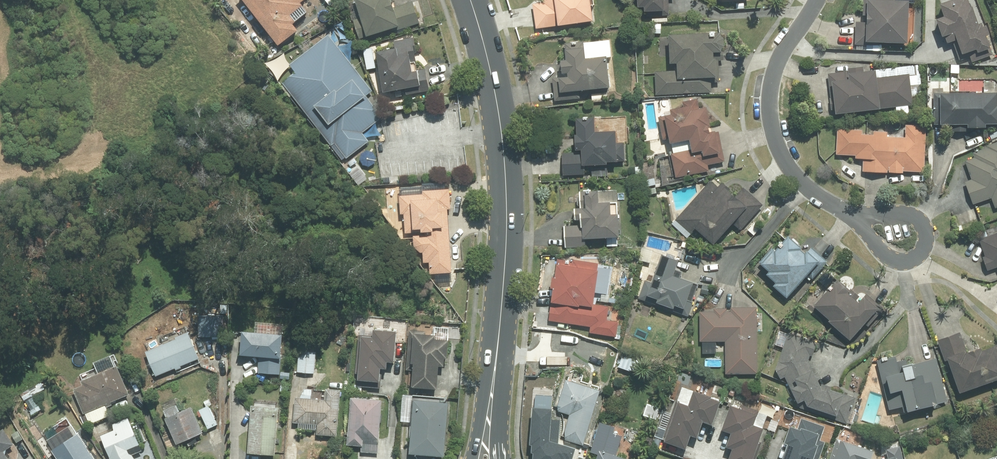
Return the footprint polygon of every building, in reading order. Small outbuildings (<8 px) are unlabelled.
[(284,44),(301,29),(297,24),(301,20),(295,14),(307,5),(305,2),(308,0),(248,0),(284,44)] [(396,0),(359,0),(364,18),(355,20),(361,38),(369,36),(404,26),(405,28),(420,23),(414,0),(398,5),(396,0)] [(597,18),(594,0),(532,0),(537,28),(597,18)] [(640,3),(648,4),(648,9),(667,10),(667,0),(640,0),(640,3)] [(872,14),(872,21),(857,21),(856,44),(884,45),(885,39),(911,40),(912,0),(864,0),(864,14),(872,14)] [(949,16),(940,19),(946,34),(948,33),(951,41),(954,40),(961,60),(972,56),(974,62),(996,54),(984,20),(982,21),(974,0),(948,0),(943,2),(949,16)] [(290,63),(297,72),(283,83),(341,160),(370,138),(365,130),(384,116),(369,96),(375,92),(331,33),(290,63)] [(718,55),(718,50),(724,50),(724,34),(676,33),(675,45),(675,61),(681,61),(680,70),(659,69),(658,93),(713,95),(714,75),(720,75),(720,56),(718,55)] [(399,40),(400,47),(381,50),(388,91),(408,88),(409,94),(433,90),(429,68),(423,69),(419,43),(418,37),(399,40)] [(567,43),(568,57),(564,57),(566,75),(554,76),(556,101),(583,98),(582,89),(614,86),(611,56),(613,55),(612,38),(567,43)] [(881,106),(897,105),(897,114),(910,113),(910,104),(913,104),(911,75),(879,77),(878,68),(830,72),(833,110),(881,106)] [(942,115),(942,123),(971,123),(971,125),(990,125),(990,122),(996,122),(996,91),(938,91),(938,115),(942,115)] [(677,176),(699,172),(712,170),(711,164),(725,161),(719,128),(714,128),(710,105),(702,107),(700,98),(686,101),(686,104),(672,106),(673,113),(660,116),(664,140),(673,138),(674,141),(693,138),(694,148),(672,152),(677,176)] [(603,128),(599,128),(599,115),(580,115),(579,151),(564,151),(564,173),(586,173),(587,162),(611,162),(611,160),(619,160),(620,128),(612,128),(603,128)] [(865,132),(865,129),(838,127),(837,153),(856,154),(856,156),(864,157),(863,169),(925,172),(928,124),(907,123),(906,136),(889,135),(889,130),(876,129),(876,132),(865,132)] [(989,144),(990,147),(977,152),(978,156),(968,159),(975,180),(967,183),(975,204),(994,197),(996,206),(996,141),(989,144)] [(747,187),(740,195),(724,181),(718,188),(710,181),(675,221),(692,236),(700,227),(717,242),(735,222),(743,230),(766,204),(747,187)] [(450,208),(451,208),(451,191),(451,187),(423,187),(423,191),(404,191),(403,211),(407,211),(407,231),(417,231),(417,226),(425,226),(425,228),(437,228),(437,226),(449,226),(450,208)] [(624,211),(619,211),(619,190),(583,189),(582,206),(577,206),(577,225),(566,225),(566,246),(588,247),(588,235),(623,236),(624,211)] [(438,233),(430,234),(415,234),(416,249),(424,249),(425,272),(452,271),(451,230),(438,231),(438,233)] [(789,298),(794,292),(799,297),(829,261),(824,256),(813,247),(812,249),(791,232),(779,247),(775,244),(761,261),(771,270),(769,272),(777,278),(772,284),(789,298)] [(981,239),(987,255),(984,257),(989,270),(996,267),(996,233),(981,239)] [(664,251),(654,281),(646,279),(640,299),(666,307),(666,304),(677,307),(679,302),(690,305),(698,280),(678,274),(684,257),(664,251)] [(610,305),(597,304),(601,261),(557,257),(551,322),(591,326),(591,335),(618,337),(619,320),(608,319),(610,305)] [(883,306),(869,293),(862,300),(852,289),(854,287),(843,276),(817,303),(853,337),(883,306)] [(734,311),(727,311),(727,307),(716,308),(716,311),(701,311),(702,341),(717,341),(728,341),(728,373),(760,372),(760,305),(734,305),(734,311)] [(224,314),(199,313),(198,335),(223,336),(224,314)] [(287,330),(285,330),(286,323),(262,322),(261,328),(246,328),(244,353),(260,353),(259,372),(282,373),(283,355),(286,355),(287,330)] [(384,386),(385,366),(391,366),(391,359),(399,360),(400,328),(377,327),(376,333),(364,333),(361,385),(384,386)] [(442,387),(443,370),(443,363),(448,363),(449,356),(451,357),(452,337),(440,337),(441,331),(427,331),(427,329),(410,328),(408,369),(416,369),(415,385),(442,387)] [(201,357),(191,329),(143,347),(154,375),(201,357)] [(819,340),(791,331),(779,371),(787,373),(802,401),(808,397),(812,403),(841,413),(847,392),(824,384),(812,362),(819,340)] [(968,351),(962,331),(939,339),(946,362),(952,360),(962,391),(995,380),(996,379),(996,346),(985,349),(984,345),(968,351)] [(317,371),(317,350),(299,350),(298,370),(317,371)] [(111,414),(107,404),(131,394),(113,352),(93,360),(98,373),(82,380),(84,385),(76,388),(87,413),(91,423),(111,414)] [(939,357),(913,364),(911,357),(900,360),(899,355),(879,360),(891,408),(904,404),(906,411),(950,400),(939,357)] [(540,359),(539,397),(557,402),(567,367),(540,359)] [(558,410),(571,414),(564,439),(586,445),(602,388),(580,382),(567,378),(558,410)] [(684,386),(680,400),(666,440),(689,447),(694,432),(702,435),(707,419),(716,422),(724,398),(695,388),(695,390),(684,386)] [(342,388),(328,388),(328,397),(297,396),(295,428),(319,430),(319,434),(340,435),(342,388)] [(353,394),(350,444),(365,445),(364,451),(381,452),(385,396),(353,394)] [(419,453),(419,458),(439,458),(439,454),(447,455),(451,400),(418,397),(416,422),(411,422),(410,435),(415,435),(414,453),(419,453)] [(736,448),(733,458),(757,458),(767,424),(758,421),(762,408),(734,400),(725,428),(734,431),(729,445),(736,448)] [(206,431),(195,405),(181,411),(178,402),(165,407),(180,442),(206,431)] [(661,404),(648,402),(646,414),(659,417),(661,404)] [(282,405),(254,403),(251,452),(279,453),(282,405)] [(212,404),(200,409),(209,430),(220,426),(212,404)] [(81,433),(70,415),(52,427),(57,435),(45,443),(56,458),(99,458),(81,433)] [(130,449),(142,445),(132,417),(101,428),(111,456),(113,458),(136,458),(130,449)] [(618,454),(624,433),(617,431),(618,425),(601,421),(592,453),(600,455),(599,458),(636,458),(620,455),(618,454)] [(0,430),(0,458),(11,458),(5,450),(14,444),(3,428),(0,430)] [(879,444),(851,436),(845,458),(875,458),(879,444)]
